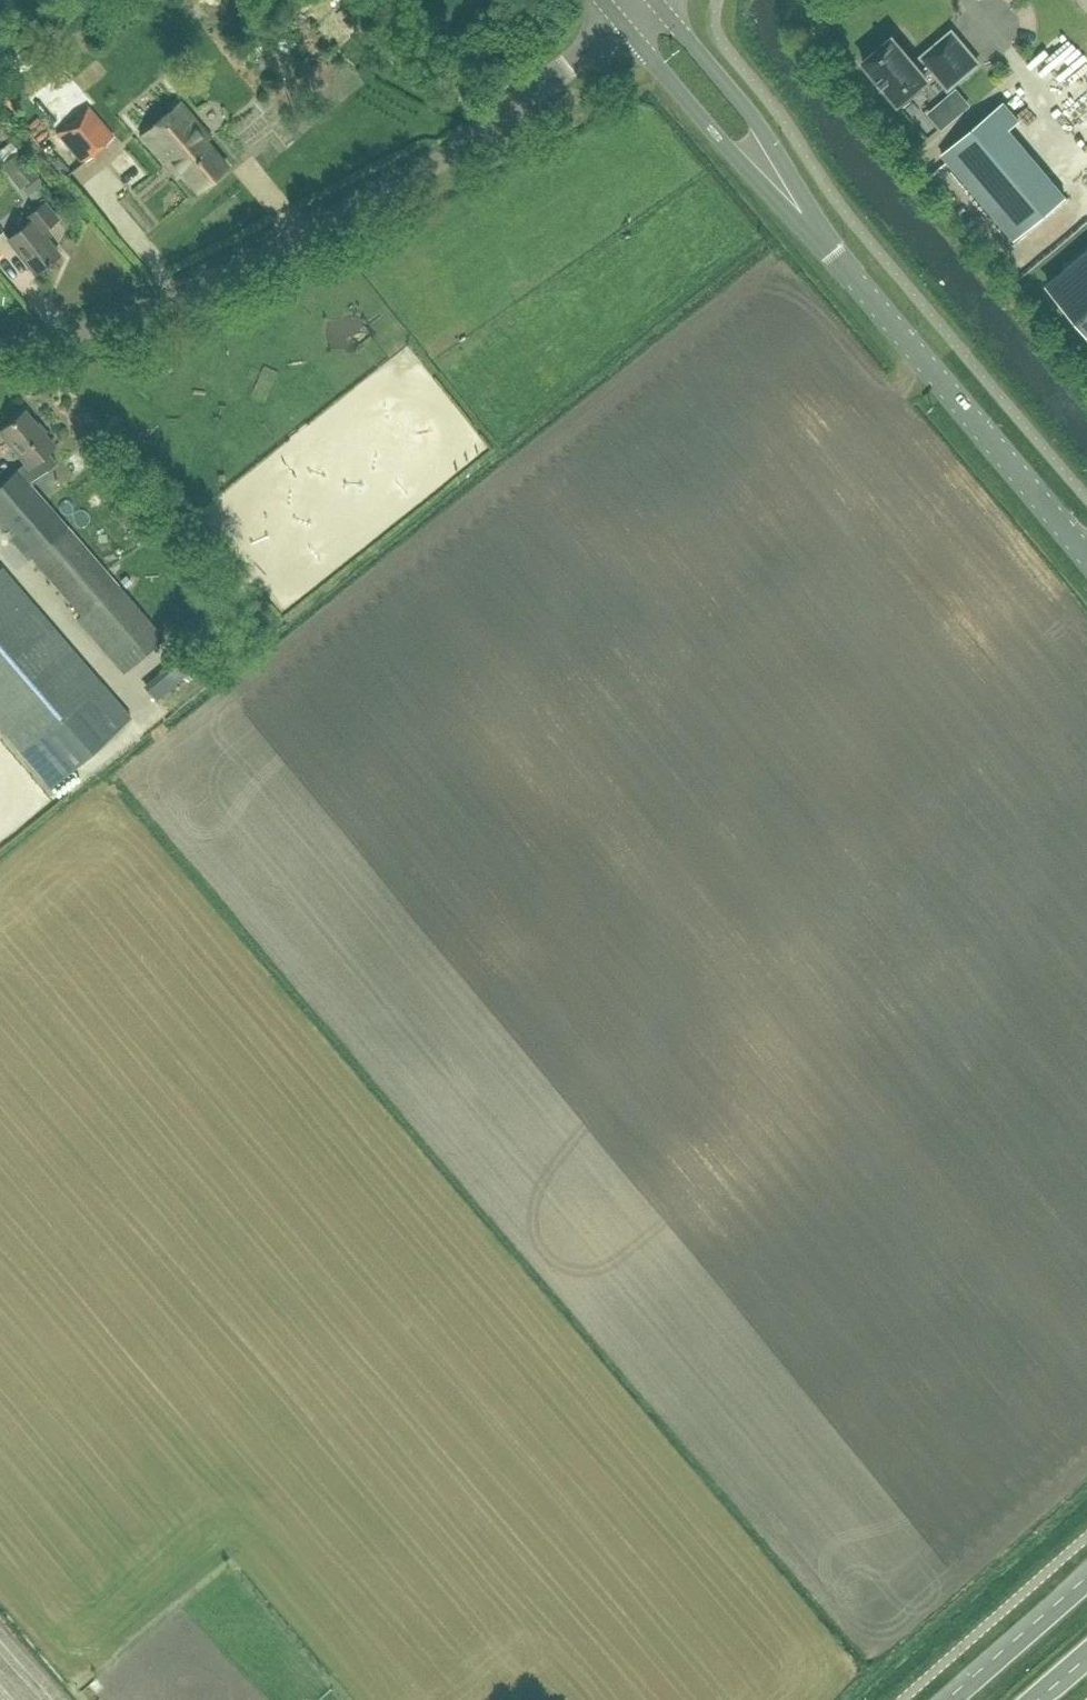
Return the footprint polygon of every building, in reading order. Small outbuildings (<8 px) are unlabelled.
[(948,89),(978,63),(951,31),(921,57),(922,58),(915,65),(893,39),(893,38),(892,37),(891,38),(891,39),(864,61),(862,62),(864,63),(897,101),(896,102),(897,103),(899,102),(925,79),(926,80),(927,79),(926,77),(925,77),(932,71),(948,89)] [(941,154),(1013,240),(1065,196),(1008,129),(1018,120),(1003,102),(941,154)] [(209,137),(180,103),(141,135),(177,177),(181,174),(197,192),(227,166),(205,141),(209,137)] [(88,105),(55,133),(81,163),(114,136),(88,105)] [(96,156),(107,166),(122,148),(111,139),(96,156)] [(38,174),(19,150),(0,165),(18,189),(38,174)] [(47,188),(37,175),(21,188),(30,200),(47,188)] [(58,254),(40,232),(56,219),(42,202),(25,216),(28,220),(6,238),(35,273),(58,254)] [(1048,286),(1086,332),(1086,253),(1048,286)] [(155,626),(32,481),(55,463),(46,453),(54,447),(25,411),(0,431),(0,432),(25,464),(0,484),(0,524),(28,559),(30,557),(80,615),(78,617),(115,661),(155,626)] [(100,684),(1,569),(0,570),(0,728),(49,785),(129,717),(100,684)]
